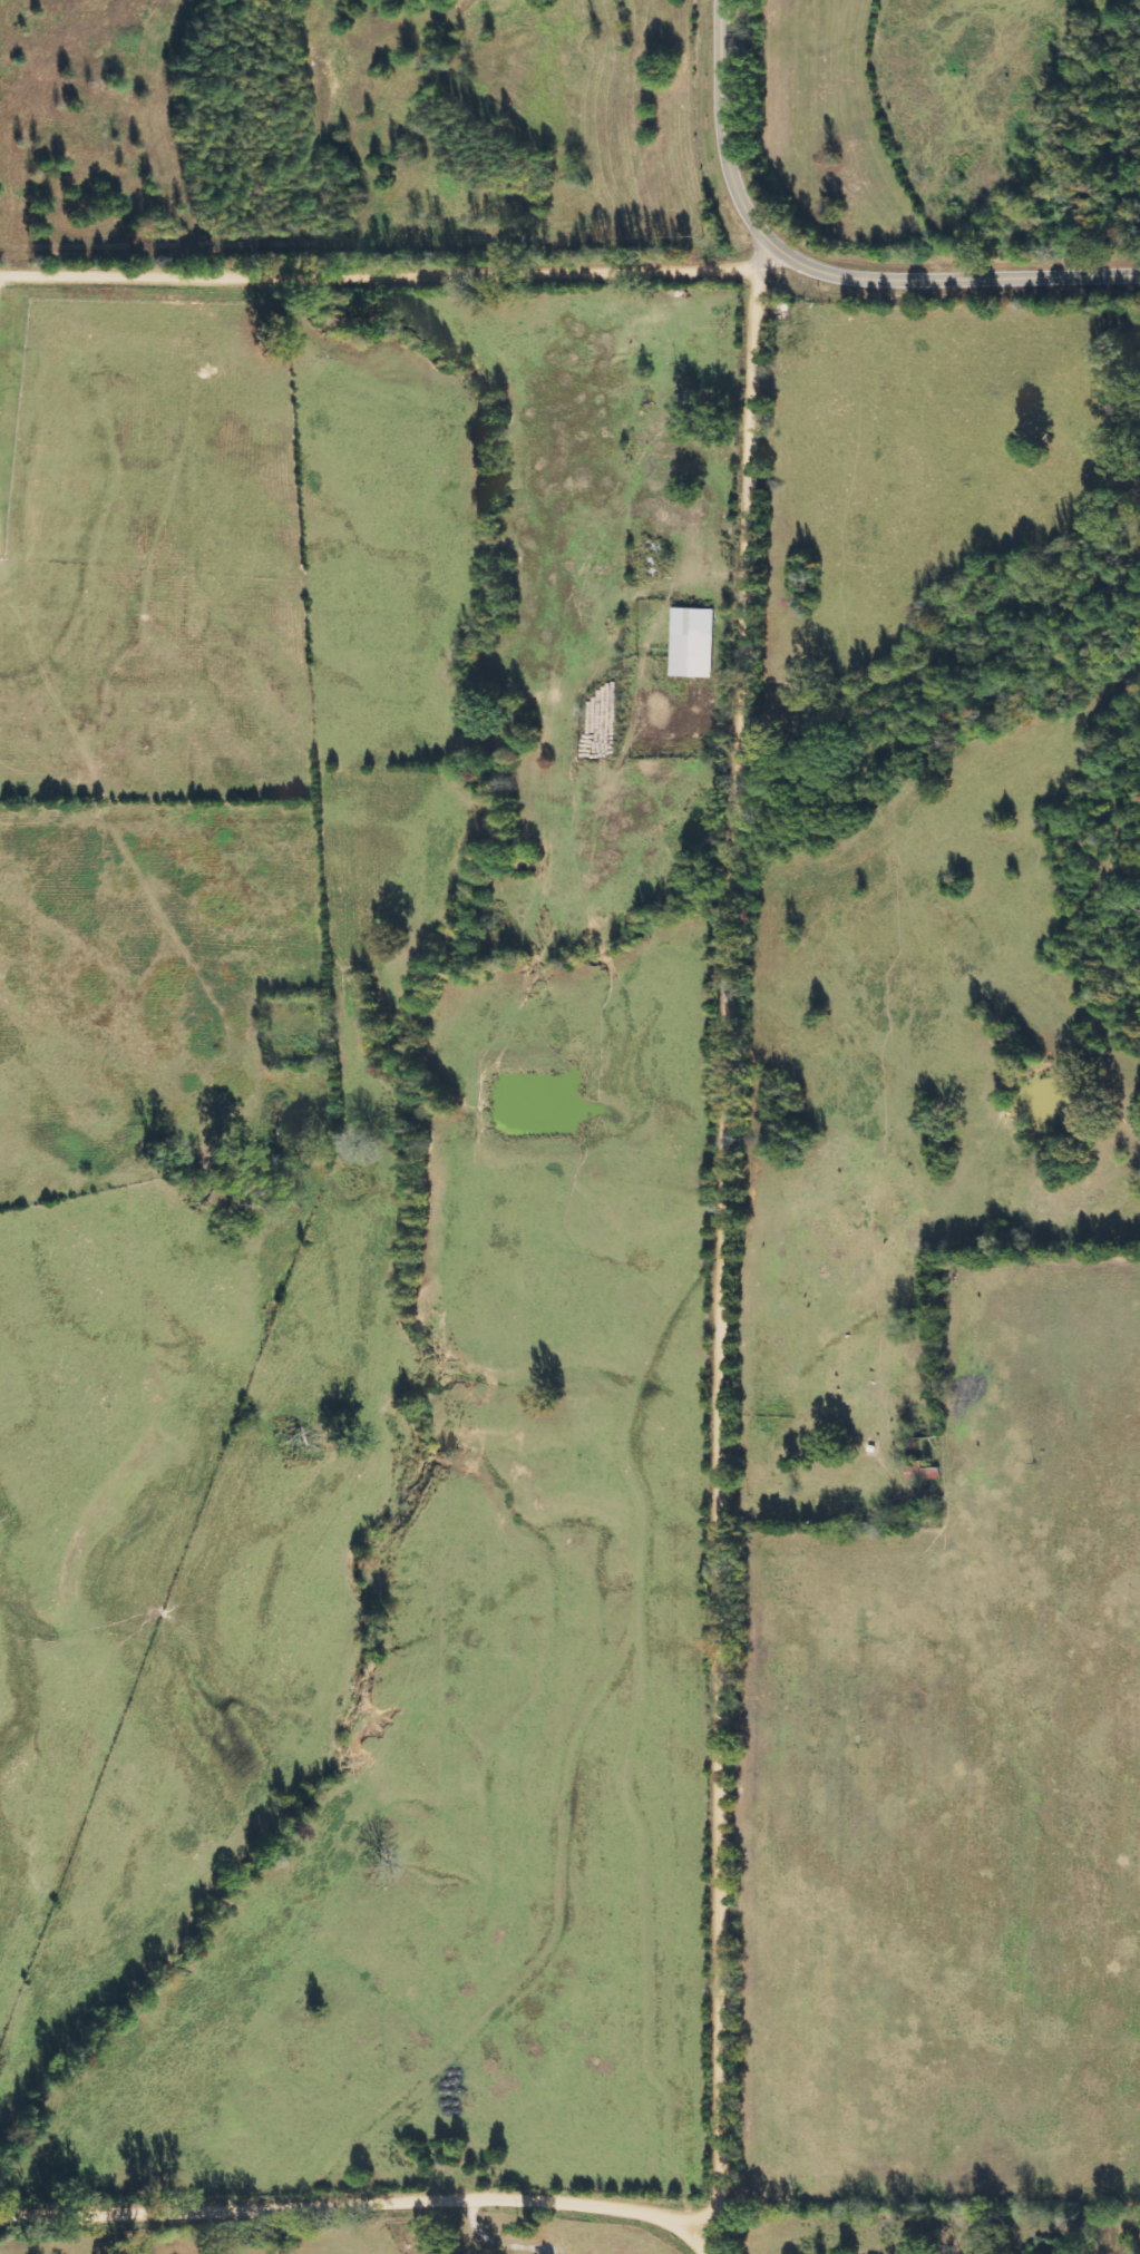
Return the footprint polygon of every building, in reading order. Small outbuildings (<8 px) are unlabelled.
[(713,610),(671,609),(670,677),(712,678),(713,610)]
